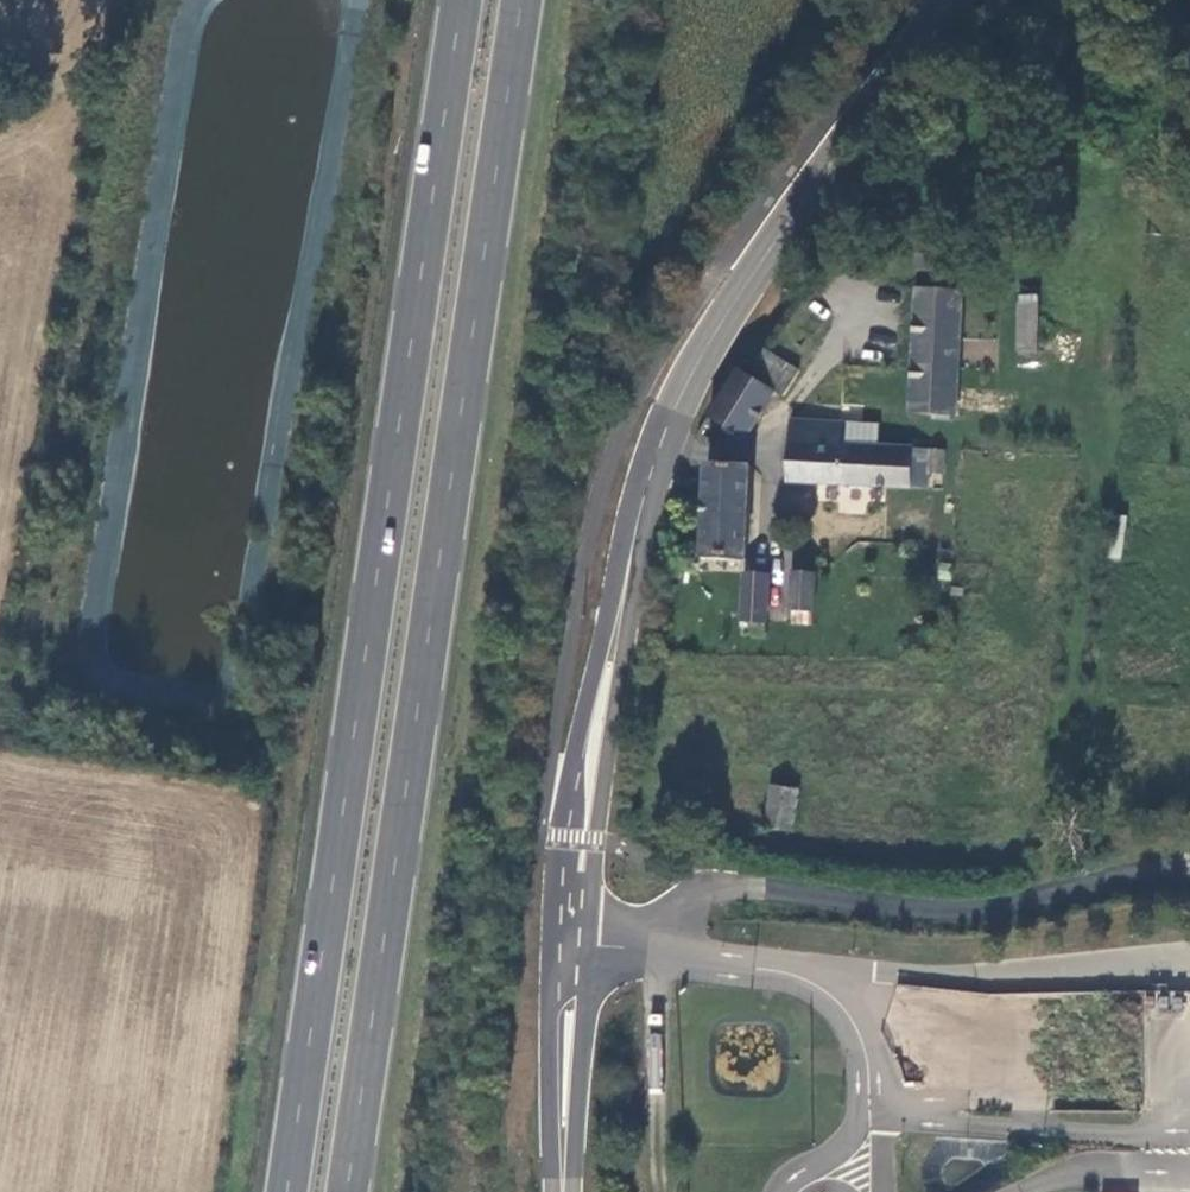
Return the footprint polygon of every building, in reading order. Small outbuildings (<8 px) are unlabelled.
[(931,273),(932,258),(915,256),(916,270),(931,273)] [(956,415),(958,394),(961,292),(917,288),(911,412),(956,415)] [(1035,354),(1037,297),(1018,298),(1016,354),(1035,354)] [(799,373),(767,350),(751,377),(737,370),(709,421),(742,439),(773,390),(784,397),(799,373)] [(785,481),(924,488),(926,473),(940,473),(942,450),(844,447),(845,423),(787,420),(785,481)] [(704,466),(700,556),(744,558),(748,468),(704,466)] [(843,511),(865,513),(867,488),(845,486),(843,511)] [(769,579),(743,574),(737,635),(763,638),(769,579)] [(788,624),(792,625),(809,625),(813,576),(790,576),(788,624)] [(791,831),(798,788),(771,785),(765,827),(791,831)]
